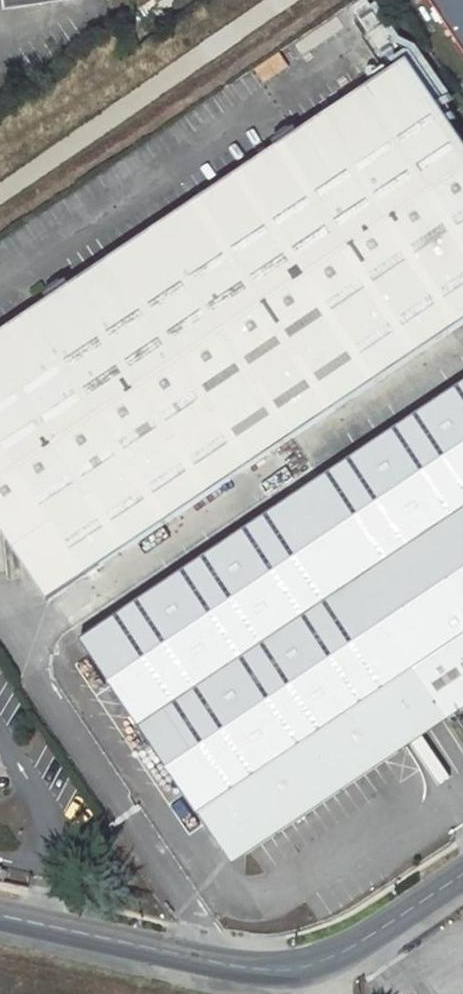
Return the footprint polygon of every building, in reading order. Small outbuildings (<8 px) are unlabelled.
[(8,19),(107,6),(106,0),(5,0),(8,19)] [(462,50),(462,0),(429,0),(462,50)] [(462,327),(462,141),(411,63),(0,336),(0,524),(51,600),(462,327)] [(200,815),(224,852),(244,856),(447,721),(414,672),(462,639),(462,385),(82,640),(200,815)] [(414,672),(447,721),(462,710),(462,639),(414,672)]
